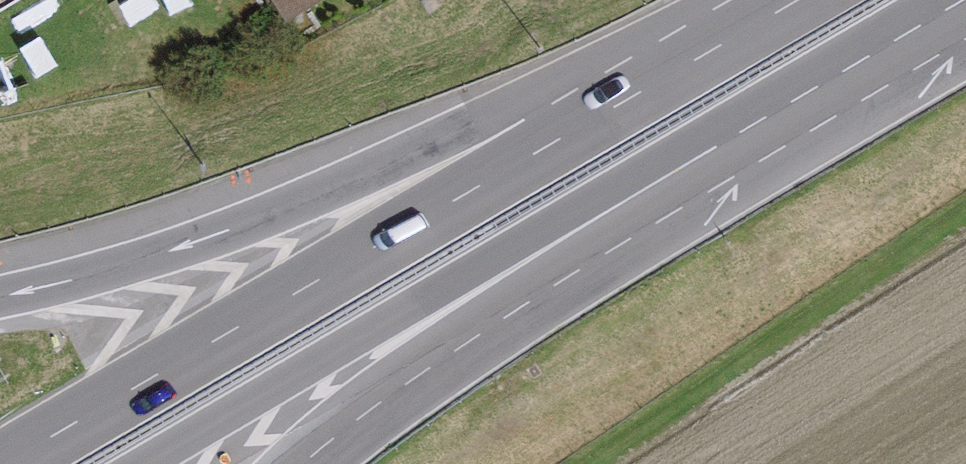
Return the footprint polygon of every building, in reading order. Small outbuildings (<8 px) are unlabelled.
[(281,30),(326,0),(262,0),(281,30)]
